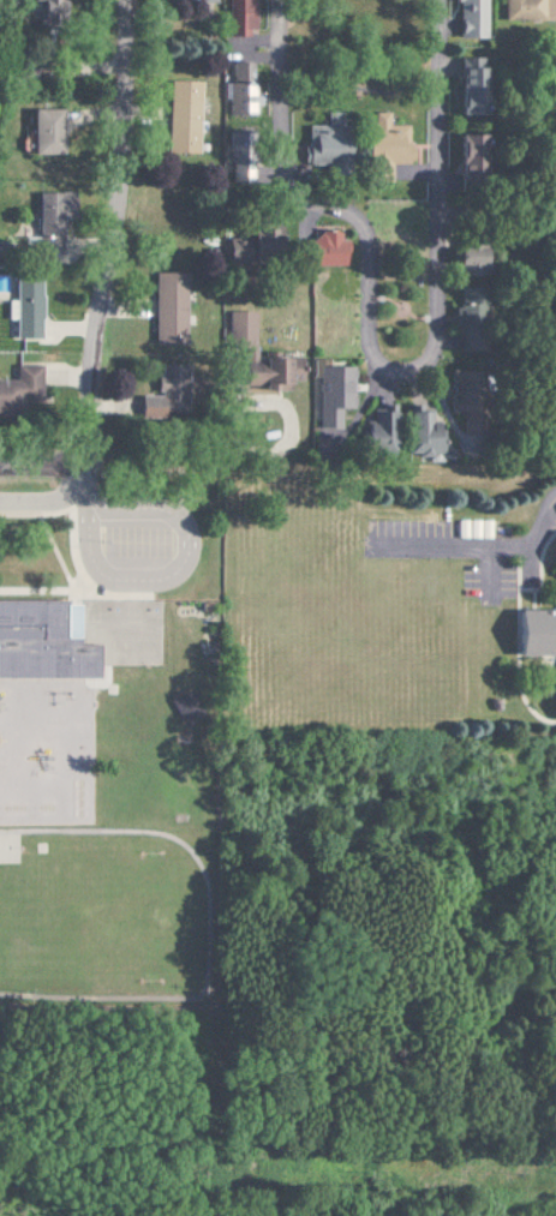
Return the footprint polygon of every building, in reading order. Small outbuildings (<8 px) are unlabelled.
[(57,18),(57,0),(30,0),(30,19),(57,18)] [(248,0),(221,0),(220,36),(247,36),(248,0)] [(452,38),(480,38),(480,0),(452,0),(452,38)] [(550,20),(550,0),(499,0),(498,19),(550,20)] [(161,152),(192,153),(194,82),(163,81),(161,152)] [(55,154),(54,109),(25,110),(27,155),(55,154)] [(402,125),(383,126),(383,112),(369,113),(369,125),(361,125),(363,182),(386,182),(385,164),(404,164),(402,125)] [(301,165),(339,166),(340,114),(321,113),(321,126),(302,125),(301,165)] [(452,171),(476,172),(477,134),(453,133),(452,171)] [(245,183),(246,164),(230,163),(228,182),(245,183)] [(56,250),(56,218),(66,218),(67,193),(33,192),(32,250),(56,250)] [(308,242),(292,241),(291,265),(339,267),(339,241),(333,240),(333,231),(308,231),(308,242)] [(478,248),(450,247),(449,273),(478,273),(478,248)] [(147,345),(179,345),(180,273),(148,273),(147,345)] [(35,275),(10,274),(9,300),(2,300),(2,319),(10,319),(10,338),(35,338),(35,275)] [(452,323),(475,324),(476,305),(453,304),(452,323)] [(250,312),(221,312),(221,348),(238,348),(238,389),(283,390),(283,381),(294,381),(295,355),(249,355),(250,312)] [(134,418),(181,418),(181,363),(152,363),(152,395),(134,395),(134,418)] [(35,365),(11,365),(11,379),(0,379),(0,413),(15,413),(15,400),(36,400),(35,365)] [(310,428),(335,429),(336,408),(347,409),(348,367),(312,366),(310,428)] [(388,451),(390,405),(381,404),(381,411),(367,410),(366,421),(359,421),(358,452),(366,452),(366,450),(388,451)] [(401,411),(403,456),(427,455),(427,450),(436,450),(435,420),(427,421),(426,410),(401,411)] [(97,678),(97,643),(79,643),(79,635),(66,635),(66,600),(0,599),(0,678),(97,678)] [(511,611),(511,656),(555,655),(555,610),(511,611)]
